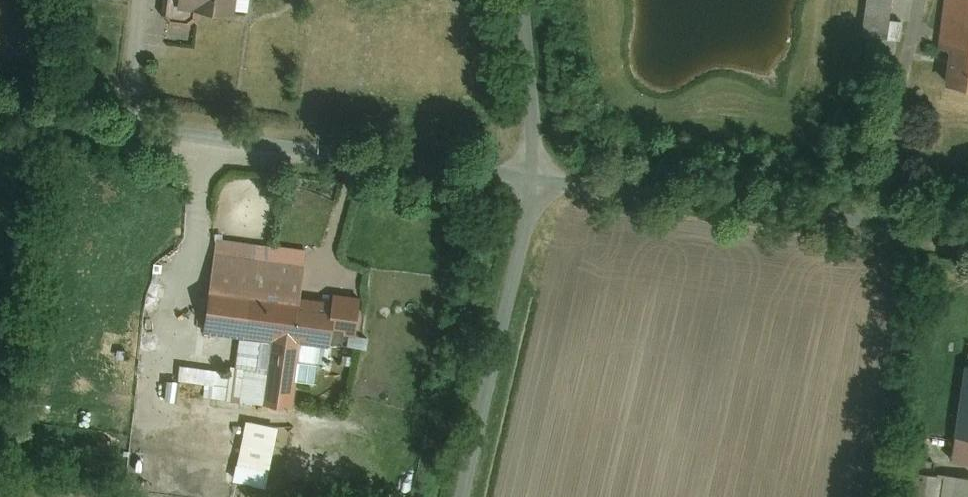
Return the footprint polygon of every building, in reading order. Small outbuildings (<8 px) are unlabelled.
[(159,11),(167,21),(185,21),(190,15),(256,23),(259,0),(161,0),(159,11)] [(856,32),(899,38),(902,19),(887,16),(889,0),(861,0),(856,32)] [(933,75),(967,80),(967,0),(943,0),(933,75)] [(307,249),(216,234),(204,330),(240,334),(234,398),(296,405),(300,377),(317,379),(318,361),(330,361),(332,343),(357,345),(363,292),(334,288),(333,296),(302,292),(307,249)] [(963,362),(954,434),(967,435),(967,363),(963,362)] [(187,441),(180,450),(175,460),(175,471),(178,482),(185,491),(194,496),(220,496),(226,494),(234,487),(239,478),(240,468),(239,457),(234,448),(227,441),(217,436),(207,434),(196,436),(187,441)] [(967,460),(967,435),(954,434),(951,458),(967,460)] [(930,470),(926,496),(967,496),(967,475),(930,470)]
